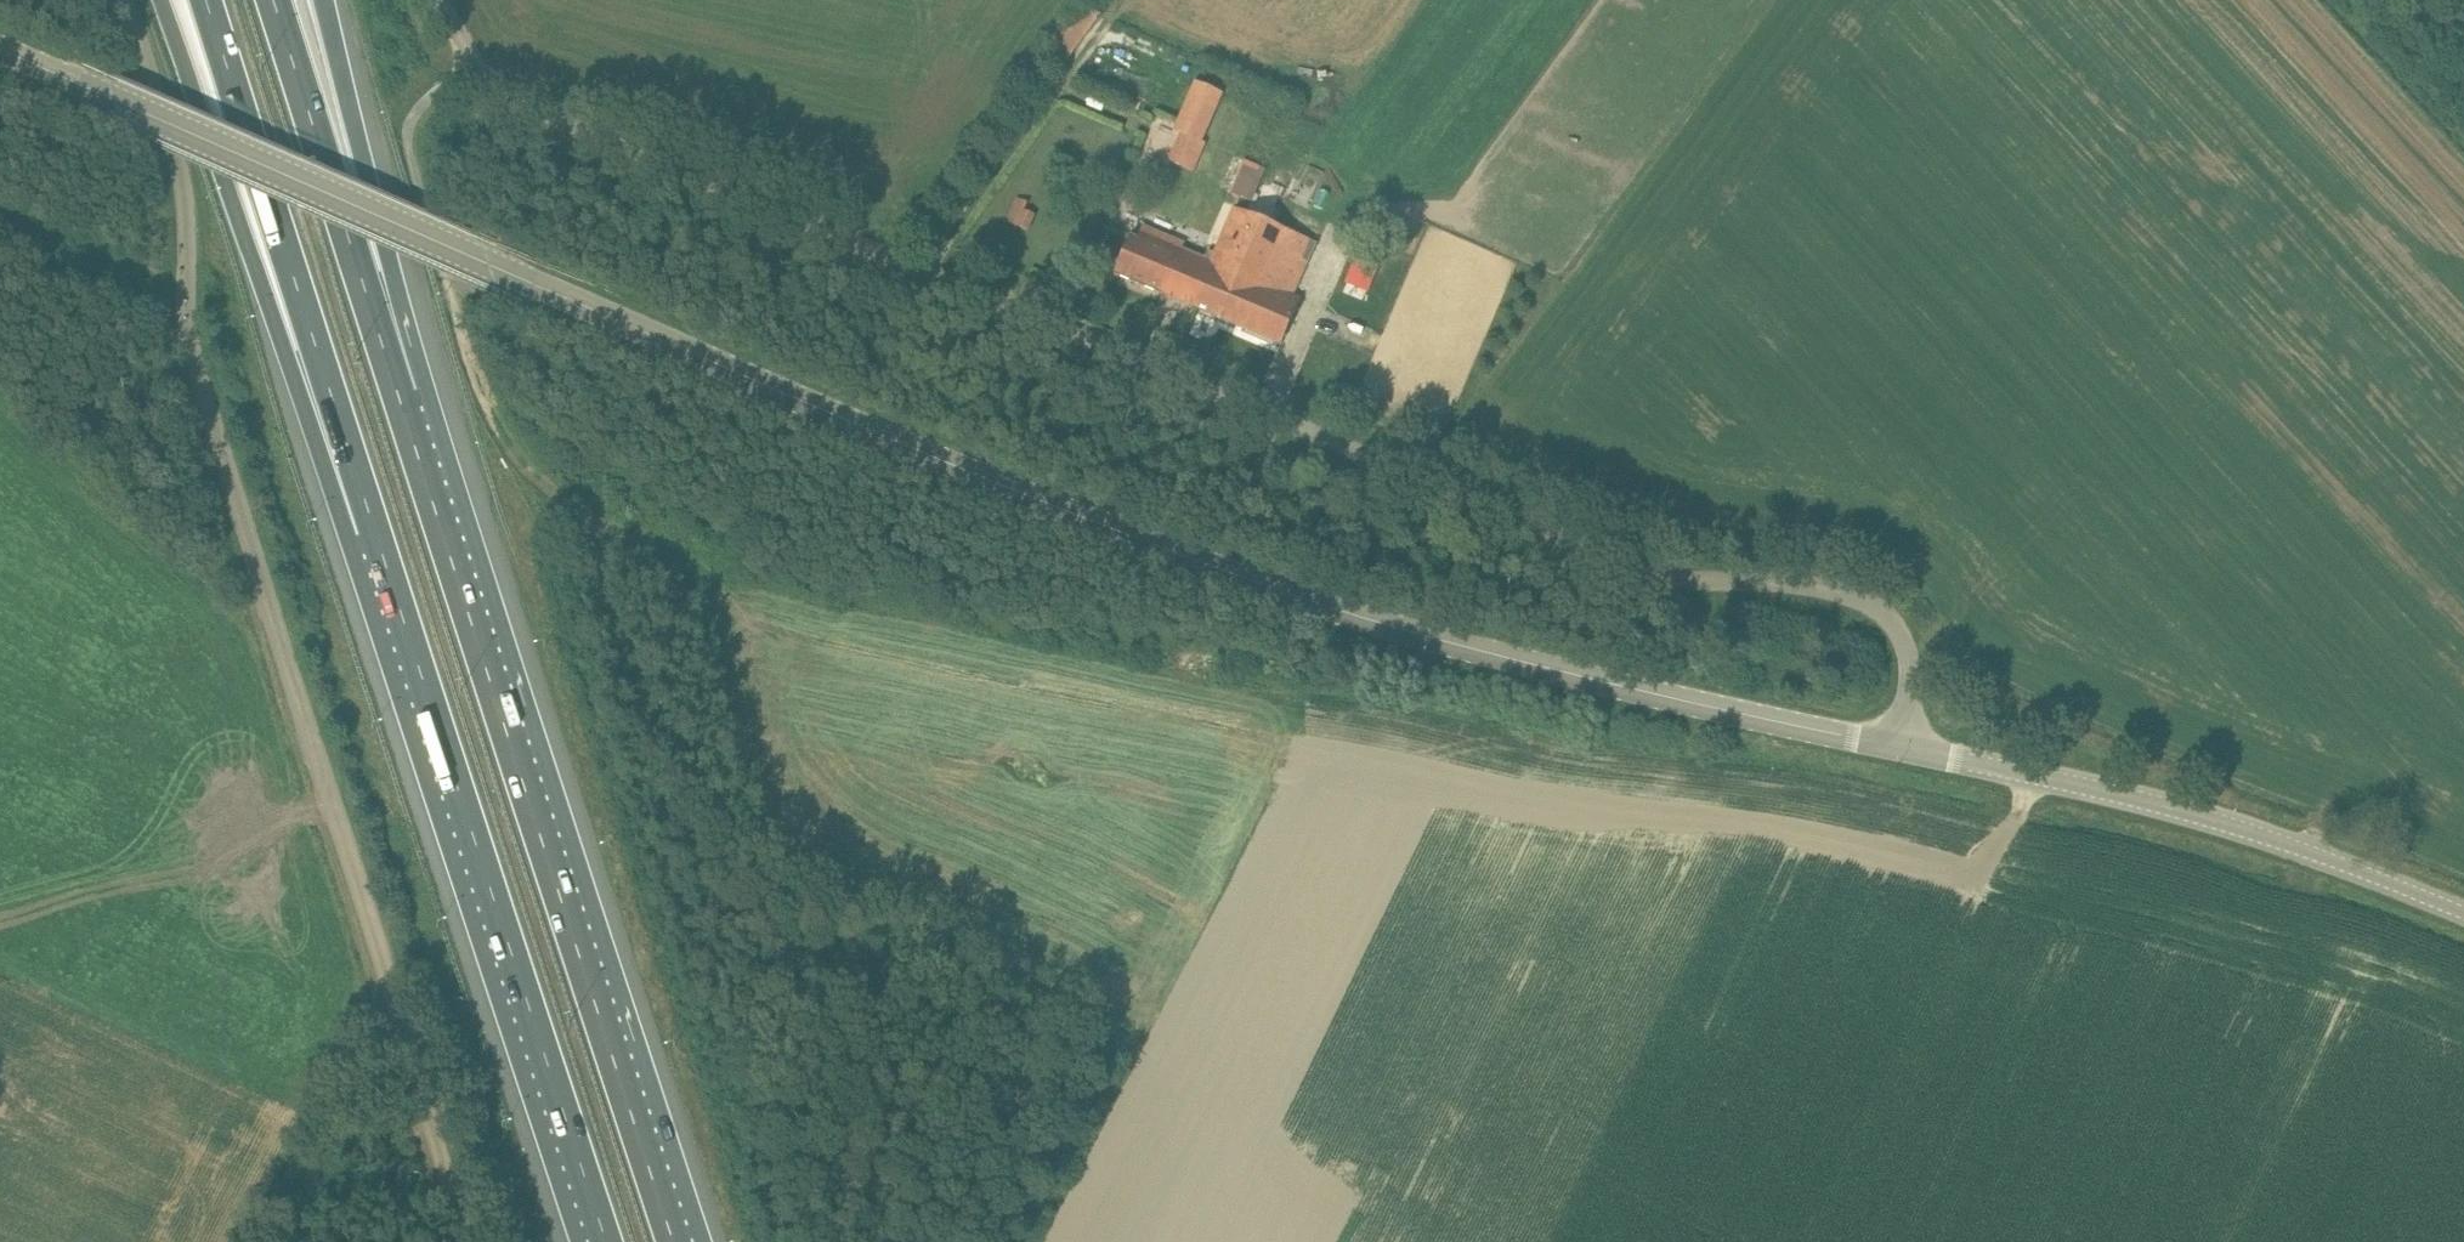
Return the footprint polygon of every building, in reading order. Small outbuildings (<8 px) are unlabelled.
[(1042,71),(1034,82),(1044,89),(1052,78),(1042,71)] [(1221,92),(1198,82),(1177,131),(1184,134),(1173,160),(1193,169),(1205,142),(1201,140),(1221,92)] [(1251,197),(1261,162),(1242,158),(1233,193),(1251,197)] [(1017,198),(1007,220),(1030,230),(1035,215),(1026,210),(1029,202),(1017,198)] [(1115,273),(1195,307),(1215,263),(1246,276),(1270,222),(1234,207),(1214,254),(1209,252),(1206,259),(1182,248),(1184,243),(1151,228),(1145,242),(1131,236),(1124,250),(1115,273)] [(1215,263),(1195,307),(1282,344),(1291,321),(1301,299),(1294,296),(1317,242),(1270,222),(1246,276),(1215,263)] [(1359,253),(1347,280),(1368,288),(1379,262),(1359,253)]
